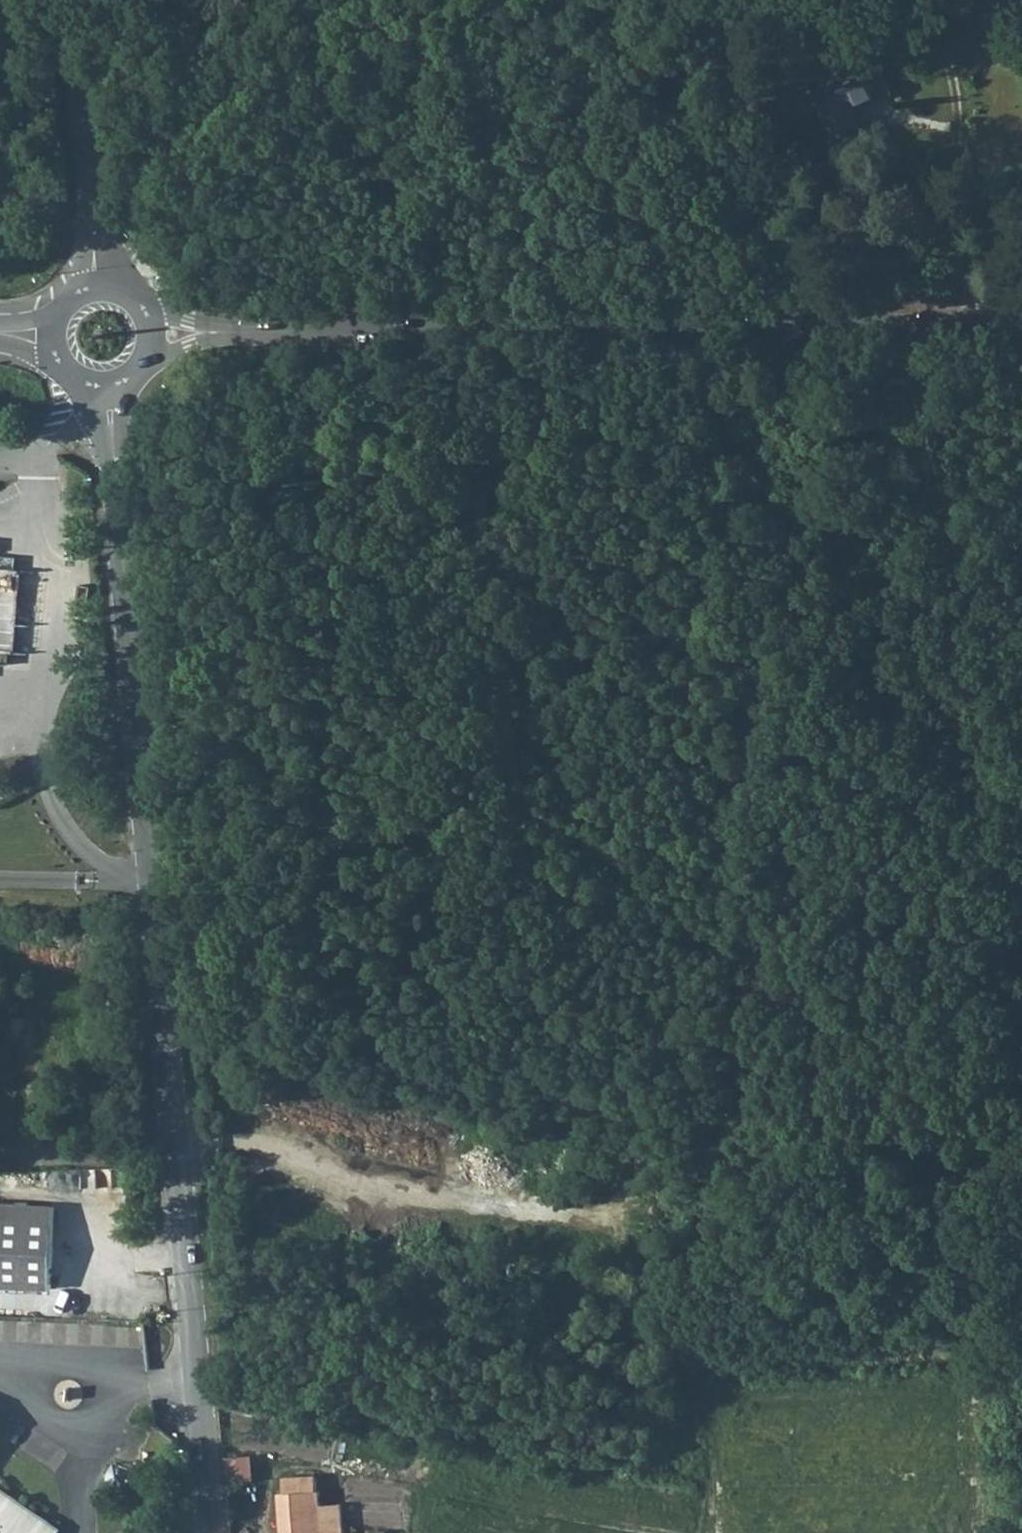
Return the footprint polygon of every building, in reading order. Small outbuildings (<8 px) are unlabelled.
[(860,129),(854,116),(854,113),(854,110),(855,109),(856,107),(857,107),(858,105),(890,91),(874,54),(810,82),(835,140),(860,129)] [(80,767),(80,785),(91,785),(90,767),(80,767)] [(54,1217),(54,1205),(0,1203),(0,1215),(54,1217)] [(51,1290),(54,1217),(0,1215),(0,1289),(51,1290)] [(252,1455),(229,1457),(230,1476),(253,1475),(252,1455)] [(309,1476),(285,1478),(286,1491),(310,1490),(309,1476)] [(330,1528),(323,1529),(320,1489),(310,1490),(286,1491),(277,1492),(281,1532),(331,1532),(330,1528)] [(59,1531),(0,1490),(0,1532),(57,1532),(59,1531)]
